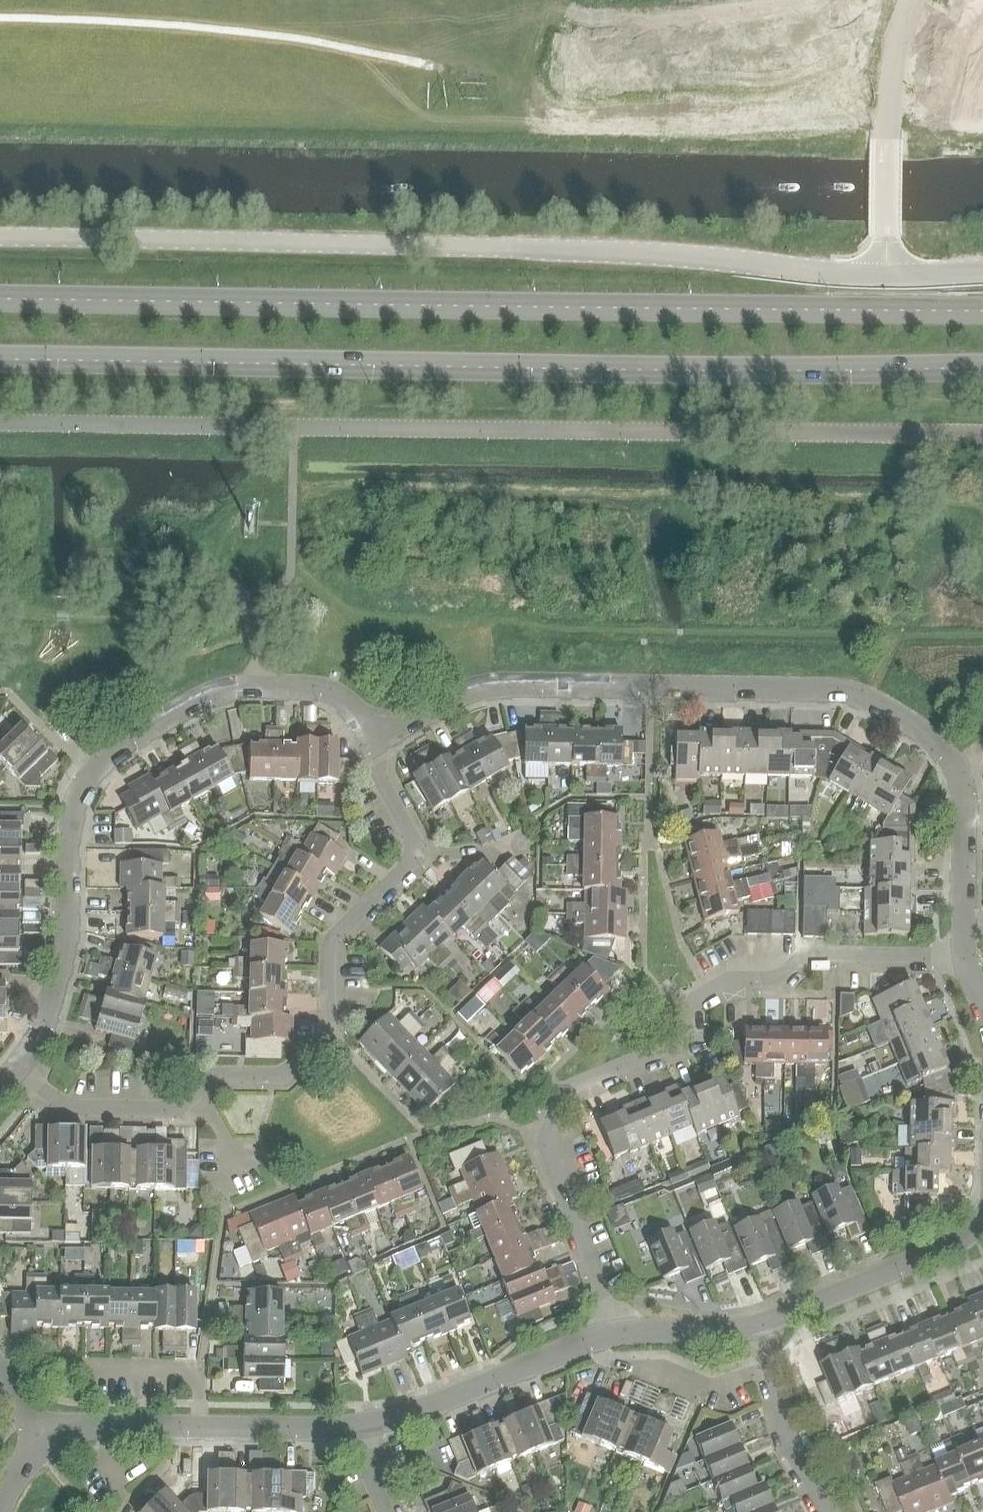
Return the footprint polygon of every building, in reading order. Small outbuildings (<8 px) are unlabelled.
[(523,765),(548,765),(548,713),(539,713),(539,729),(524,729),(524,730),(508,735),(513,759),(523,757),(523,765)] [(548,765),(571,765),(572,732),(572,730),(557,730),(558,714),(548,713),(548,765)] [(297,743),(297,745),(297,781),(297,783),(316,784),(317,724),(305,724),(305,743),(297,743)] [(348,784),(348,760),(336,760),(337,743),(329,743),(329,724),(317,724),(316,784),(348,784)] [(5,768),(33,741),(20,727),(4,742),(0,737),(0,763),(5,768)] [(249,745),(246,745),(234,748),(240,774),(249,772),(249,780),(273,781),(274,729),(265,729),(265,745),(249,744),(249,745)] [(274,729),(273,781),(297,781),(297,745),(283,745),(283,729),(274,729)] [(508,735),(498,737),(491,739),(491,738),(484,743),(483,741),(476,744),(468,730),(460,735),(486,780),(507,768),(504,762),(513,759),(508,735)] [(585,782),(595,782),(596,730),(572,730),(572,732),(571,765),(586,766),(585,782)] [(645,743),(633,743),(621,743),(621,731),(596,730),(595,782),(605,782),(606,766),(632,767),(633,755),(644,755),(645,743)] [(698,736),(681,736),(675,736),(675,750),(669,749),(669,766),(674,767),(674,780),(698,781),(698,732),(698,736)] [(716,732),(708,732),(698,732),(698,781),(698,776),(721,776),(721,737),(716,737),(716,732)] [(744,732),(736,732),(727,732),(727,737),(721,737),(721,776),(744,777),(744,732)] [(766,777),(767,738),(761,738),(762,733),(744,732),(744,777),(766,777)] [(789,777),(790,733),(772,733),(772,738),(767,738),(766,777),(789,777)] [(833,734),(825,734),(817,734),(795,733),(795,738),(790,738),(791,733),(790,733),(789,777),(813,778),(820,780),(824,766),(833,734)] [(865,753),(843,740),(835,735),(833,734),(824,766),(820,780),(827,782),(847,794),(870,756),(867,760),(863,757),(865,753)] [(455,759),(449,762),(448,763),(465,792),(466,792),(486,780),(460,735),(452,739),(460,753),(454,757),(455,759)] [(194,740),(186,744),(212,790),(233,777),(232,776),(240,774),(234,748),(218,752),(215,746),(202,754),(194,740)] [(39,778),(57,760),(48,751),(46,754),(33,741),(5,768),(25,788),(39,789),(39,778)] [(212,790),(186,744),(178,749),(186,763),(173,770),(174,772),(191,801),(212,790)] [(430,745),(420,751),(449,803),(467,794),(466,792),(465,792),(448,763),(449,762),(446,758),(440,762),(430,745)] [(432,813),(449,803),(420,751),(410,757),(419,773),(412,777),(432,813)] [(885,765),(878,761),(870,756),(847,794),(867,806),(888,772),(883,769),(885,765)] [(154,784),(153,784),(178,827),(186,822),(178,808),(191,801),(174,772),(173,770),(158,778),(160,780),(154,784)] [(914,805),(911,803),(900,796),(910,780),(894,771),(892,775),(888,772),(867,806),(886,817),(881,826),(881,831),(914,832),(914,805)] [(134,803),(125,808),(137,829),(160,816),(169,832),(178,827),(153,784),(154,784),(149,776),(127,788),(135,802),(134,803)] [(316,804),(316,816),(332,817),(332,805),(316,804)] [(703,804),(703,816),(714,816),(721,816),(721,815),(721,804),(703,804)] [(730,805),(729,815),(744,815),(744,805),(730,805)] [(750,806),(750,815),(764,815),(765,806),(750,806)] [(583,843),(583,842),(619,843),(620,827),(617,827),(617,818),(609,818),(609,808),(589,808),(589,818),(583,818),(583,819),(567,818),(567,842),(583,843)] [(694,821),(691,810),(679,813),(682,824),(694,821)] [(23,826),(23,815),(0,814),(0,846),(19,846),(19,827),(23,827),(23,826)] [(714,820),(698,824),(701,837),(718,832),(714,820)] [(288,838),(283,846),(296,855),(296,854),(327,873),(327,874),(333,877),(345,855),(332,847),(338,837),(317,825),(304,847),(288,838)] [(488,829),(477,835),(482,845),(493,839),(488,829)] [(497,829),(491,832),(494,839),(495,841),(502,838),(497,829)] [(833,829),(833,843),(846,843),(846,829),(833,829)] [(913,861),(913,841),(914,832),(881,831),(881,843),(869,843),(869,866),(908,867),(908,861),(913,861)] [(114,832),(114,844),(131,844),(131,832),(114,832)] [(236,832),(231,840),(241,846),(246,838),(236,832)] [(718,832),(701,837),(683,841),(689,862),(738,849),(735,840),(721,844),(718,832)] [(755,835),(735,840),(738,849),(757,844),(755,835)] [(619,843),(583,842),(583,843),(583,857),(567,857),(567,866),(619,867),(619,843)] [(757,844),(738,849),(740,858),(739,858),(739,860),(760,855),(757,844)] [(16,870),(16,865),(19,865),(19,846),(0,846),(0,872),(18,872),(18,871),(16,871),(16,870)] [(39,855),(40,846),(25,846),(25,855),(39,855)] [(279,856),(272,868),(315,894),(327,874),(327,873),(296,854),(296,855),(283,846),(277,855),(279,856)] [(738,849),(689,862),(694,881),(728,873),(725,861),(739,858),(740,858),(738,849)] [(132,851),(132,864),(121,864),(120,889),(127,889),(127,888),(163,889),(178,889),(178,879),(160,879),(160,865),(169,865),(169,851),(132,851)] [(542,857),(542,865),(552,866),(552,858),(542,857)] [(518,864),(512,858),(496,873),(514,891),(534,871),(523,859),(518,864)] [(498,915),(515,898),(481,862),(475,868),(473,866),(462,878),(498,915)] [(619,867),(567,866),(567,876),(583,877),(582,891),(585,891),(585,890),(619,891),(619,867)] [(908,867),(869,866),(869,889),(864,889),(913,890),(913,873),(908,872),(908,867)] [(263,879),(258,887),(272,895),(271,896),(302,914),(315,894),(272,868),(265,880),(263,879)] [(786,878),(798,875),(796,868),(784,871),(786,878)] [(18,890),(18,872),(0,872),(0,890),(18,890)] [(728,873),(694,881),(698,901),(747,888),(746,881),(745,880),(731,884),(728,873)] [(761,876),(746,881),(747,888),(748,889),(750,888),(763,885),(761,876)] [(199,877),(199,888),(218,888),(218,877),(199,877)] [(452,891),(446,896),(481,932),(486,927),(488,925),(498,915),(462,878),(450,889),(452,891)] [(24,882),(24,890),(39,891),(39,882),(24,882)] [(763,885),(750,888),(753,902),(771,898),(767,884),(763,885)] [(272,895),(258,887),(253,896),(266,904),(259,917),(290,935),(302,914),(271,896),(272,895)] [(127,888),(127,889),(127,905),(129,905),(129,912),(178,913),(179,903),(163,903),(163,889),(127,888)] [(747,888),(698,901),(704,921),(738,913),(735,901),(750,898),(748,889),(747,888)] [(834,888),(803,888),(803,906),(814,906),(826,906),(826,912),(837,912),(838,888),(834,888)] [(913,890),(864,889),(864,912),(908,913),(908,890),(913,891),(913,890)] [(15,915),(16,909),(18,909),(18,890),(0,890),(0,916),(18,916),(18,915),(15,915)] [(39,891),(24,890),(24,899),(39,899),(39,891)] [(205,898),(205,900),(219,900),(219,890),(205,890),(205,898)] [(585,890),(585,891),(585,904),(567,904),(567,914),(625,915),(625,891),(619,891),(585,890)] [(476,937),(481,932),(446,896),(441,902),(439,900),(428,911),(427,911),(451,935),(450,936),(452,938),(463,927),(474,939),(476,937)] [(441,945),(450,936),(451,935),(427,911),(428,911),(423,906),(406,923),(446,965),(453,958),(441,945)] [(758,935),(758,911),(746,911),(746,935),(758,935)] [(758,935),(770,936),(770,911),(758,911),(758,935)] [(770,936),(782,936),(782,912),(770,911),(770,936)] [(812,938),(812,911),(802,911),(802,937),(812,938)] [(812,938),(815,938),(825,938),(826,912),(812,911),(812,938)] [(178,913),(129,912),(129,920),(126,920),(126,937),(162,937),(162,923),(178,923),(178,913)] [(782,912),(782,936),(794,936),(794,912),(782,912)] [(908,913),(864,912),(863,936),(907,936),(908,913)] [(182,913),(182,925),(194,926),(194,914),(182,913)] [(625,915),(567,914),(567,924),(585,925),(584,939),(583,939),(583,945),(609,955),(615,940),(624,940),(625,915)] [(18,934),(18,916),(0,916),(0,934),(18,934)] [(387,941),(382,946),(379,949),(396,966),(402,972),(411,964),(416,969),(426,959),(439,972),(446,965),(406,923),(387,941)] [(38,926),(23,926),(23,935),(38,935),(38,926)] [(486,927),(481,932),(492,943),(497,938),(486,927)] [(258,930),(258,938),(270,938),(270,930),(258,930)] [(481,932),(476,937),(487,948),(492,943),(481,932)] [(533,933),(525,941),(536,953),(550,939),(533,933)] [(21,953),(17,953),(18,934),(0,934),(0,966),(21,966),(21,953)] [(234,969),(283,970),(284,963),(286,963),(286,946),(251,945),(250,959),(234,959),(234,969)] [(101,958),(99,966),(149,980),(155,957),(123,948),(121,956),(119,955),(117,962),(101,958)] [(180,952),(180,967),(194,968),(194,953),(180,952)] [(592,957),(583,967),(602,987),(621,968),(592,957)] [(453,960),(448,966),(455,974),(461,968),(453,960)] [(486,961),(482,966),(489,974),(494,969),(486,961)] [(149,980),(99,966),(99,967),(86,963),(82,976),(97,981),(98,976),(112,980),(110,987),(112,987),(110,994),(142,1003),(149,980)] [(554,973),(590,1010),(608,993),(602,987),(583,967),(572,977),(561,966),(554,973)] [(283,970),(234,969),(234,979),(250,979),(249,993),(285,994),(286,978),(283,978),(283,970)] [(501,987),(509,979),(501,971),(493,979),(501,987)] [(548,1001),(573,1027),(590,1010),(554,973),(547,980),(558,991),(548,1001)] [(493,979),(476,995),(484,1004),(501,987),(493,979)] [(460,981),(447,993),(457,1005),(471,992),(470,992),(460,981)] [(871,1000),(880,1022),(921,1005),(912,983),(900,988),(898,983),(882,990),(883,995),(871,1000)] [(160,985),(157,994),(186,1002),(188,995),(188,993),(160,985)] [(145,1004),(142,1003),(110,994),(105,993),(103,1001),(85,995),(82,1007),(139,1023),(145,1004)] [(285,994),(249,993),(249,1007),(233,1007),(233,1017),(249,1017),(249,1018),(282,1018),(282,1011),(285,1011),(285,994)] [(853,995),(839,995),(839,1019),(853,1013),(853,995)] [(475,998),(458,1014),(466,1023),(483,1006),(475,998)] [(519,1006),(555,1043),(573,1027),(548,1001),(538,1011),(527,999),(519,1006)] [(197,1004),(196,1015),(213,1016),(214,1004),(197,1004)] [(921,1005),(880,1022),(889,1043),(930,1026),(921,1005)] [(513,1034),(538,1060),(555,1043),(519,1006),(512,1013),(523,1024),(513,1034)] [(111,1035),(110,1037),(108,1047),(131,1053),(139,1023),(82,1007),(78,1018),(101,1024),(99,1032),(111,1035)] [(358,1042),(375,1060),(417,1019),(410,1012),(397,1025),(387,1014),(358,1042)] [(249,1017),(233,1017),(232,1027),(251,1027),(251,1041),(245,1040),(244,1058),(280,1059),(281,1043),(291,1043),(291,1018),(282,1018),(249,1018),(249,1017)] [(375,1060),(392,1077),(421,1049),(411,1039),(424,1027),(417,1019),(375,1060)] [(198,1027),(198,1035),(212,1036),(212,1028),(213,1021),(199,1021),(198,1027)] [(889,1043),(897,1064),(938,1047),(930,1026),(889,1043)] [(727,1057),(731,1068),(743,1068),(743,1064),(755,1064),(755,1079),(764,1079),(764,1029),(743,1029),(743,1043),(727,1042),(727,1057)] [(764,1029),(764,1079),(773,1080),(773,1065),(784,1065),(785,1029),(764,1029)] [(804,1080),(805,1029),(785,1029),(784,1065),(796,1065),(795,1080),(804,1080)] [(826,1030),(805,1029),(804,1080),(813,1080),(814,1065),(826,1065),(826,1052),(826,1032),(826,1030)] [(526,1071),(538,1060),(513,1034),(503,1044),(492,1033),(485,1040),(519,1075),(525,1070),(526,1071)] [(855,1033),(844,1037),(847,1045),(858,1041),(855,1033)] [(392,1077),(409,1094),(450,1054),(444,1047),(431,1060),(421,1049),(392,1077)] [(954,1085),(949,1073),(938,1047),(897,1064),(906,1085),(921,1079),(924,1091),(954,1085)] [(450,1054),(409,1094),(426,1112),(454,1085),(444,1074),(457,1061),(450,1054)] [(878,1063),(869,1066),(872,1074),(881,1070),(878,1063)] [(736,1083),(733,1084),(726,1087),(721,1077),(705,1084),(706,1088),(701,1090),(716,1126),(738,1118),(736,1113),(747,1109),(736,1083)] [(862,1078),(840,1086),(845,1099),(867,1091),(862,1078)] [(795,1080),(795,1092),(804,1092),(804,1080),(795,1080)] [(804,1092),(804,1100),(813,1100),(813,1092),(813,1080),(804,1080),(804,1092)] [(954,1122),(954,1092),(954,1085),(924,1091),(926,1104),(910,1103),(909,1127),(949,1127),(949,1122),(954,1122)] [(661,1098),(656,1100),(671,1136),(691,1128),(694,1136),(695,1135),(675,1086),(659,1093),(661,1098)] [(676,1086),(675,1086),(695,1135),(716,1126),(701,1090),(696,1092),(695,1088),(679,1094),(676,1086)] [(649,1097),(633,1104),(650,1145),(671,1136),(656,1100),(651,1102),(649,1097)] [(614,1118),(599,1124),(613,1158),(628,1153),(628,1154),(650,1145),(633,1104),(617,1111),(619,1115),(613,1117),(614,1118)] [(766,1121),(765,1138),(778,1134),(778,1121),(766,1121)] [(843,1128),(850,1146),(860,1142),(854,1124),(843,1128)] [(47,1127),(45,1127),(35,1126),(34,1151),(26,1159),(36,1169),(65,1170),(66,1130),(47,1130),(47,1127)] [(904,1150),(953,1150),(953,1133),(948,1133),(949,1127),(909,1127),(909,1149),(904,1149),(904,1150)] [(91,1152),(89,1152),(85,1152),(85,1131),(66,1130),(65,1170),(65,1187),(83,1187),(83,1170),(92,1170),(92,1150),(91,1150),(91,1152)] [(110,1145),(110,1131),(102,1130),(102,1145),(110,1145)] [(119,1146),(119,1131),(110,1131),(110,1145),(119,1146)] [(154,1146),(155,1131),(146,1131),(146,1146),(154,1146)] [(448,1189),(452,1198),(506,1176),(497,1154),(487,1157),(481,1143),(448,1156),(454,1172),(460,1170),(465,1182),(448,1189)] [(758,1151),(762,1161),(779,1155),(775,1145),(758,1151)] [(184,1148),(176,1148),(173,1148),(173,1151),(154,1151),(154,1190),(185,1191),(186,1148),(184,1148)] [(110,1150),(92,1150),(92,1170),(83,1170),(83,1187),(90,1187),(90,1189),(109,1189),(110,1150)] [(136,1170),(136,1151),(135,1153),(129,1153),(129,1151),(110,1150),(109,1189),(128,1189),(128,1170),(136,1170)] [(953,1151),(953,1150),(904,1150),(904,1172),(892,1172),(948,1173),(948,1151),(953,1151)] [(154,1190),(154,1151),(136,1151),(136,1170),(128,1170),(128,1189),(128,1190),(128,1187),(135,1187),(135,1190),(154,1190)] [(862,1151),(852,1151),(851,1167),(861,1167),(862,1151)] [(393,1166),(386,1169),(405,1215),(414,1211),(408,1196),(421,1190),(408,1157),(392,1164),(393,1166)] [(706,1161),(685,1170),(688,1179),(708,1171),(709,1171),(706,1161)] [(732,1163),(710,1173),(716,1186),(738,1177),(732,1163)] [(0,1171),(0,1203),(31,1203),(31,1174),(21,1164),(13,1171),(0,1171)] [(847,1177),(845,1172),(843,1166),(836,1169),(834,1174),(836,1181),(847,1177)] [(378,1169),(363,1176),(376,1209),(389,1204),(395,1218),(405,1215),(386,1169),(379,1172),(378,1169)] [(683,1171),(667,1177),(669,1181),(671,1187),(687,1180),(683,1171)] [(948,1173),(892,1172),(891,1196),(904,1196),(904,1208),(903,1218),(928,1208),(928,1196),(936,1196),(936,1174),(948,1174),(948,1173)] [(710,1174),(693,1181),(699,1195),(716,1189),(710,1174)] [(348,1184),(341,1187),(360,1233),(370,1229),(363,1214),(376,1209),(363,1176),(347,1182),(348,1184)] [(509,1201),(515,1199),(506,1176),(452,1198),(456,1207),(473,1200),(478,1213),(509,1201)] [(639,1179),(611,1191),(616,1203),(644,1191),(639,1179)] [(855,1238),(857,1238),(868,1233),(850,1188),(839,1192),(836,1185),(811,1195),(827,1235),(850,1225),(855,1238)] [(333,1188),(318,1194),(332,1227),(345,1222),(351,1237),(360,1233),(341,1187),(334,1190),(333,1188)] [(297,1205),(309,1234),(308,1234),(309,1237),(310,1237),(316,1251),(325,1247),(319,1233),(332,1227),(318,1194),(303,1200),(304,1203),(298,1205),(297,1205)] [(294,1197),(271,1206),(293,1260),(303,1256),(299,1246),(311,1241),(310,1237),(309,1237),(308,1234),(309,1234),(297,1205),(298,1205),(294,1197)] [(456,1210),(451,1198),(436,1204),(442,1217),(456,1210)] [(478,1213),(475,1214),(467,1218),(472,1231),(466,1233),(470,1243),(485,1237),(485,1236),(518,1223),(509,1201),(478,1213)] [(816,1255),(818,1254),(829,1249),(810,1204),(799,1208),(797,1201),(772,1212),(788,1251),(810,1242),(816,1255)] [(0,1203),(0,1234),(30,1234),(31,1203),(0,1203)] [(284,1263),(293,1260),(271,1206),(248,1215),(252,1225),(238,1231),(238,1232),(251,1264),(267,1257),(265,1252),(277,1247),(284,1263)] [(622,1207),(607,1213),(611,1225),(626,1218),(622,1207)] [(108,1212),(92,1212),(92,1243),(108,1243),(108,1212)] [(248,1213),(227,1222),(229,1235),(238,1232),(238,1231),(252,1225),(248,1215),(248,1213)] [(892,1231),(886,1217),(875,1222),(881,1236),(892,1231)] [(772,1272),(779,1270),(790,1265),(771,1220),(760,1224),(758,1218),(733,1228),(749,1267),(767,1260),(772,1272)] [(732,1274),(733,1274),(746,1269),(737,1247),(727,1223),(716,1228),(713,1221),(688,1231),(704,1270),(727,1261),(732,1274)] [(485,1236),(485,1237),(494,1259),(542,1239),(538,1231),(524,1237),(518,1223),(485,1236)] [(201,1239),(201,1226),(188,1226),(188,1239),(201,1239)] [(551,1226),(540,1230),(543,1238),(555,1233),(551,1226)] [(685,1284),(693,1281),(703,1277),(685,1232),(674,1236),(671,1230),(646,1240),(662,1279),(680,1272),(685,1284)] [(402,1240),(405,1246),(415,1241),(411,1231),(405,1234),(402,1240)] [(64,1243),(64,1234),(64,1232),(51,1232),(51,1244),(64,1244),(64,1243)] [(451,1233),(450,1234),(441,1237),(445,1247),(455,1243),(451,1233)] [(64,1234),(64,1243),(79,1243),(79,1234),(64,1234)] [(555,1234),(543,1239),(547,1247),(559,1242),(556,1234),(555,1234)] [(494,1259),(503,1280),(503,1281),(534,1268),(531,1261),(533,1260),(531,1254),(545,1248),(542,1239),(494,1259)] [(132,1242),(132,1257),(142,1257),(142,1242),(132,1242)] [(186,1254),(186,1242),(176,1242),(176,1257),(186,1257),(186,1254)] [(428,1249),(426,1243),(414,1248),(419,1261),(425,1259),(428,1249)] [(419,1264),(413,1248),(391,1258),(397,1273),(419,1264)] [(83,1267),(92,1267),(93,1249),(90,1249),(84,1249),(83,1267)] [(301,1277),(295,1260),(280,1267),(287,1283),(301,1277)] [(343,1260),(330,1266),(335,1277),(348,1271),(343,1260)] [(365,1270),(362,1262),(356,1260),(348,1263),(353,1275),(365,1270)] [(614,1273),(623,1269),(620,1260),(610,1263),(614,1273)] [(572,1263),(561,1267),(564,1276),(576,1271),(572,1263)] [(500,1281),(508,1299),(564,1277),(559,1266),(537,1275),(534,1268),(503,1281),(503,1280),(500,1281)] [(576,1272),(564,1277),(569,1288),(575,1290),(582,1286),(576,1272)] [(11,1318),(10,1334),(35,1334),(36,1325),(35,1325),(35,1292),(36,1292),(36,1276),(26,1276),(25,1294),(0,1294),(0,1318),(11,1318)] [(35,1325),(36,1325),(43,1325),(43,1328),(59,1328),(60,1292),(45,1292),(46,1276),(36,1276),(36,1292),(35,1292),(35,1325)] [(60,1292),(59,1328),(75,1328),(75,1326),(83,1326),(84,1277),(74,1276),(74,1292),(60,1292)] [(470,1322),(457,1291),(451,1276),(441,1280),(447,1295),(434,1300),(448,1333),(463,1327),(462,1325),(470,1322)] [(107,1326),(107,1293),(93,1293),(94,1277),(84,1277),(83,1326),(91,1326),(91,1329),(108,1329),(108,1326),(107,1326)] [(520,1329),(542,1320),(538,1309),(553,1303),(550,1295),(568,1288),(564,1277),(508,1299),(520,1329)] [(406,1294),(425,1340),(432,1337),(433,1339),(448,1333),(434,1300),(421,1305),(415,1290),(406,1294)] [(154,1322),(154,1327),(154,1332),(162,1332),(162,1351),(174,1351),(174,1291),(155,1291),(155,1293),(155,1322),(154,1322)] [(174,1291),(174,1351),(186,1352),(186,1333),(194,1333),(194,1328),(194,1292),(174,1291)] [(230,1317),(282,1317),(282,1293),(246,1292),(246,1308),(230,1308),(230,1317)] [(107,1326),(108,1326),(115,1326),(115,1329),(122,1329),(121,1345),(131,1345),(131,1293),(107,1293),(107,1326)] [(131,1293),(131,1345),(140,1345),(140,1329),(147,1329),(147,1327),(154,1327),(154,1322),(155,1322),(155,1293),(131,1293)] [(425,1340),(406,1294),(397,1298),(403,1313),(390,1318),(391,1321),(404,1352),(404,1351),(419,1345),(418,1343),(425,1340)] [(969,1307),(970,1307),(982,1338),(982,1294),(967,1301),(969,1307)] [(229,1305),(218,1305),(218,1317),(229,1317),(229,1305)] [(974,1354),(971,1346),(982,1341),(982,1338),(970,1307),(969,1307),(954,1313),(955,1315),(948,1318),(967,1364),(977,1360),(974,1354)] [(362,1313),(384,1367),(407,1357),(404,1351),(404,1352),(391,1321),(378,1326),(371,1309),(362,1313)] [(344,1366),(353,1362),(355,1361),(361,1376),(384,1367),(362,1313),(353,1317),(360,1334),(335,1344),(344,1366)] [(282,1317),(230,1317),(229,1326),(245,1326),(245,1334),(248,1334),(247,1340),(252,1340),(252,1341),(281,1341),(282,1317)] [(939,1358),(950,1354),(952,1353),(958,1368),(967,1364),(948,1318),(941,1321),(940,1319),(925,1325),(939,1358)] [(883,1325),(875,1329),(894,1377),(917,1368),(904,1337),(897,1339),(896,1337),(889,1340),(883,1325)] [(911,1334),(904,1337),(917,1368),(923,1382),(932,1379),(926,1364),(939,1358),(925,1325),(910,1331),(911,1334)] [(866,1352),(861,1354),(860,1354),(859,1355),(872,1386),(873,1385),(894,1377),(875,1329),(866,1332),(872,1347),(866,1350),(866,1352)] [(860,1354),(858,1350),(851,1353),(843,1335),(833,1340),(856,1395),(874,1388),(873,1385),(872,1386),(859,1355),(860,1354)] [(252,1340),(247,1340),(247,1348),(224,1348),(223,1360),(283,1361),(284,1341),(281,1341),(252,1341),(252,1340)] [(829,1362),(822,1365),(828,1381),(817,1385),(826,1407),(856,1395),(833,1340),(822,1344),(829,1362)] [(259,1380),(259,1383),(259,1392),(283,1392),(283,1361),(223,1360),(223,1371),(247,1372),(247,1380),(259,1380)] [(627,1398),(633,1385),(625,1381),(619,1395),(627,1398)] [(952,1390),(933,1398),(935,1401),(937,1407),(938,1408),(956,1400),(952,1390)] [(566,1394),(547,1401),(555,1421),(566,1417),(566,1394)] [(598,1399),(596,1398),(586,1394),(569,1433),(598,1445),(613,1409),(596,1402),(598,1399)] [(660,1412),(666,1399),(658,1395),(653,1409),(660,1412)] [(509,1415),(517,1411),(511,1397),(503,1401),(509,1415)] [(666,1399),(660,1412),(668,1416),(674,1402),(666,1399)] [(547,1401),(546,1402),(535,1406),(537,1409),(519,1417),(534,1453),(563,1441),(555,1421),(547,1401)] [(879,1402),(869,1406),(877,1425),(887,1421),(879,1402)] [(631,1416),(613,1409),(598,1445),(615,1452),(623,1434),(630,1437),(638,1419),(637,1419),(636,1421),(630,1418),(631,1416)] [(476,1428),(484,1425),(479,1411),(471,1414),(476,1428)] [(517,1460),(534,1453),(519,1417),(503,1423),(510,1442),(502,1445),(510,1463),(511,1462),(510,1460),(516,1458),(517,1460)] [(623,1434),(615,1452),(616,1453),(617,1450),(623,1453),(622,1455),(640,1462),(655,1426),(638,1419),(630,1437),(623,1434)] [(906,1424),(910,1434),(921,1430),(917,1420),(906,1424)] [(496,1426),(478,1433),(493,1470),(510,1463),(502,1445),(510,1442),(503,1423),(502,1424),(502,1425),(497,1428),(496,1426)] [(694,1439),(703,1460),(738,1446),(729,1424),(694,1439)] [(664,1453),(672,1433),(655,1426),(640,1462),(668,1474),(675,1458),(664,1453)] [(460,1437),(450,1441),(448,1442),(457,1465),(453,1475),(467,1481),(493,1470),(478,1433),(461,1440),(460,1437)] [(952,1439),(971,1485),(978,1482),(979,1484),(982,1483),(982,1451),(980,1445),(967,1450),(961,1436),(952,1439)] [(936,1463),(937,1466),(950,1496),(965,1490),(964,1488),(971,1485),(952,1439),(952,1440),(943,1443),(949,1458),(936,1463)] [(738,1446),(703,1460),(712,1481),(747,1467),(738,1446)] [(896,1452),(900,1462),(908,1458),(904,1449),(896,1452)] [(681,1457),(675,1471),(694,1464),(691,1453),(681,1457)] [(226,1469),(226,1454),(218,1454),(217,1469),(226,1469)] [(226,1454),(226,1469),(235,1469),(235,1454),(226,1454)] [(917,1454),(908,1458),(930,1511),(953,1503),(950,1496),(937,1466),(924,1471),(917,1454)] [(271,1470),(271,1455),(262,1455),(262,1470),(271,1470)] [(271,1455),(271,1470),(279,1470),(279,1455),(271,1455)] [(930,1511),(908,1458),(899,1462),(906,1479),(893,1484),(891,1478),(875,1485),(886,1511),(930,1511)] [(191,1476),(191,1461),(182,1461),(182,1476),(191,1476)] [(756,1488),(755,1487),(747,1467),(712,1481),(721,1503),(728,1500),(728,1499),(756,1488)] [(291,1473),(288,1473),(288,1475),(270,1475),(270,1511),(301,1511),(301,1498),(305,1498),(305,1473),(291,1473)] [(207,1475),(207,1496),(195,1496),(191,1497),(197,1511),(225,1511),(226,1475),(207,1475)] [(244,1495),(252,1495),(252,1475),(226,1475),(225,1511),(243,1511),(244,1495)] [(252,1475),(252,1495),(244,1495),(243,1511),(270,1511),(270,1475),(252,1475)] [(681,1481),(669,1486),(664,1501),(685,1491),(681,1481)] [(427,1511),(474,1511),(464,1488),(450,1483),(446,1492),(423,1502),(427,1511)] [(733,1511),(757,1511),(772,1506),(763,1484),(755,1487),(756,1488),(728,1499),(728,1500),(733,1511)] [(521,1489),(525,1501),(533,1498),(528,1486),(521,1489)] [(191,1497),(188,1498),(179,1506),(165,1491),(151,1504),(158,1511),(197,1511),(191,1497)]
